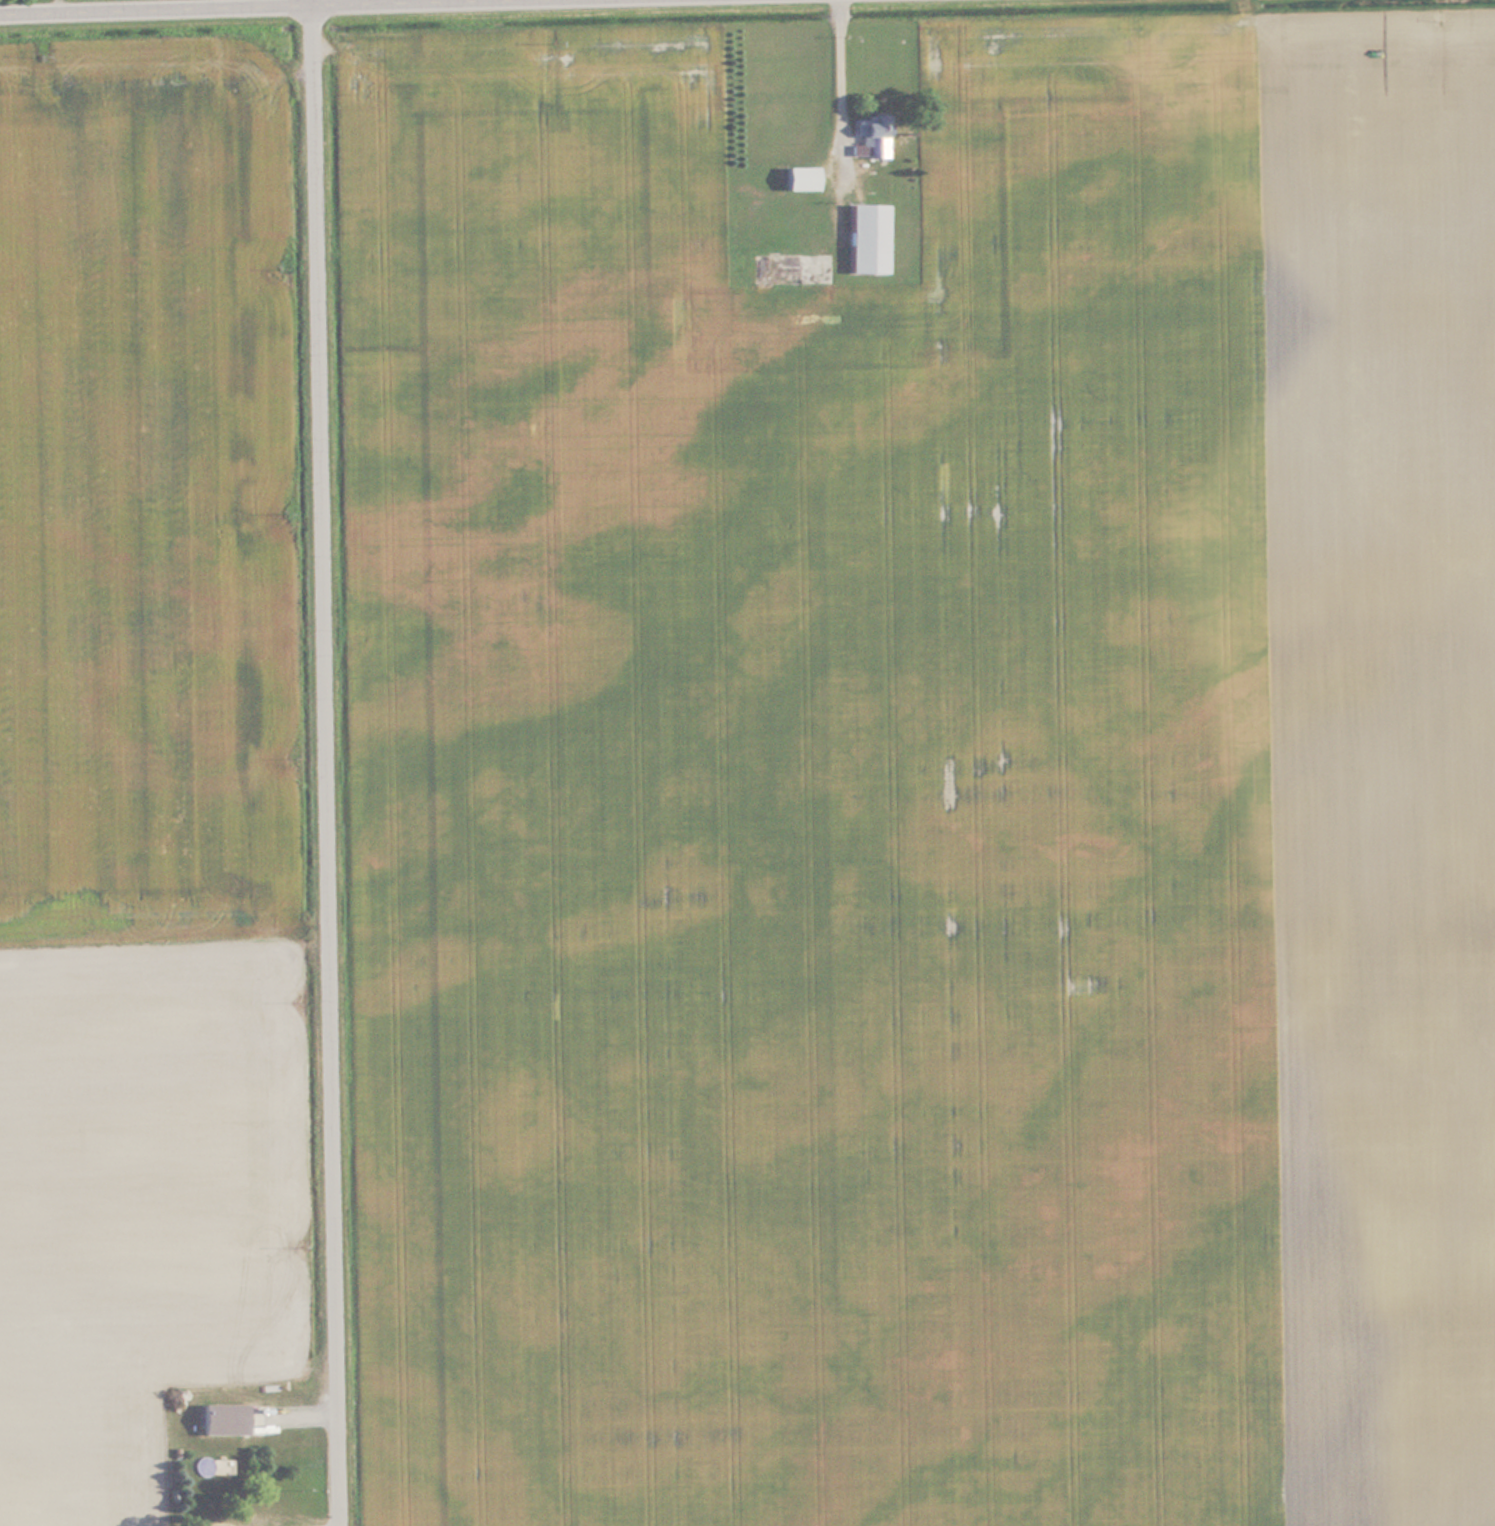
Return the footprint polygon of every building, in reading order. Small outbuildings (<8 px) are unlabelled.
[(886,156),(886,116),(856,116),(856,146),(852,146),(852,156),(886,156)] [(816,190),(816,167),(786,167),(786,190),(816,190)] [(849,273),(886,273),(886,204),(849,205),(849,273)] [(245,1434),(245,1403),(201,1403),(201,1434),(245,1434)]
